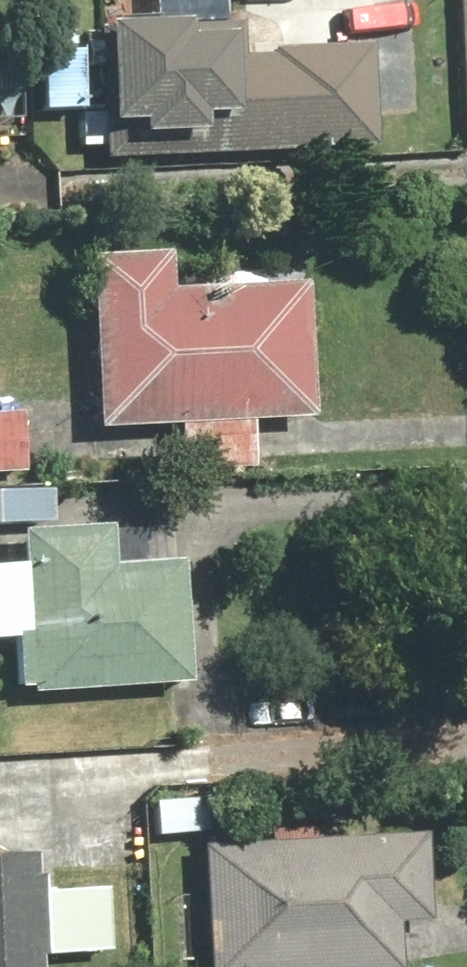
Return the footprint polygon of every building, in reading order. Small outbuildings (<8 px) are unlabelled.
[(238,19),(106,22),(108,122),(135,122),(135,137),(150,137),(150,153),(375,148),(372,43),(239,46),(238,19)] [(167,255),(95,255),(95,429),(178,428),(178,476),(256,476),(256,421),(304,421),(304,269),(262,269),(262,287),(167,287),(167,255)] [(0,414),(0,476),(21,475),(18,413),(0,414)] [(0,568),(0,641),(17,642),(15,690),(179,697),(185,562),(109,559),(111,523),(26,519),(24,569),(0,568)] [(205,797),(153,799),(154,836),(206,835),(205,797)] [(203,847),(206,966),(399,966),(397,923),(430,922),(427,834),(203,847)] [(0,863),(0,966),(43,966),(41,862),(0,863)]
